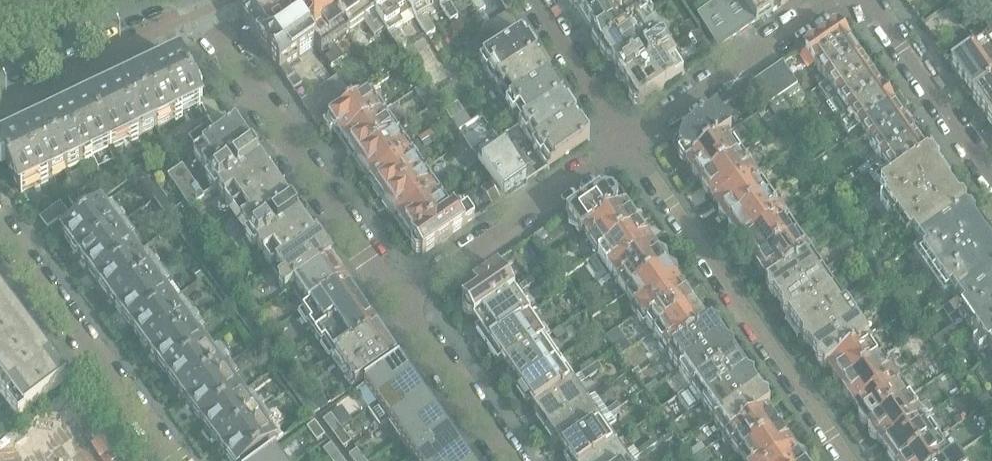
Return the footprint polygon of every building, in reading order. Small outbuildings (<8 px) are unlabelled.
[(287,3),(285,0),(269,0),(261,5),(255,4),(246,10),(245,16),(243,18),(259,40),(258,40),(268,54),(279,70),(287,82),(293,90),(302,84),(293,70),(291,72),(286,66),(316,46),(287,3)] [(324,0),(292,0),(287,3),(316,46),(331,67),(344,59),(333,44),(347,34),(324,0)] [(364,0),(324,0),(347,34),(363,23),(373,38),(385,30),(364,0)] [(404,0),(364,0),(385,30),(399,49),(406,44),(399,31),(397,33),(395,29),(403,23),(401,20),(412,14),(404,0)] [(436,0),(404,0),(412,14),(427,37),(435,31),(427,19),(424,20),(422,17),(426,15),(424,11),(438,3),(436,0)] [(438,3),(450,22),(458,17),(450,4),(447,7),(444,2),(448,0),(436,0),(438,3)] [(484,26),(492,21),(479,0),(468,0),(484,26)] [(648,0),(568,0),(573,8),(578,9),(579,9),(592,30),(591,30),(590,35),(598,48),(645,16),(654,10),(648,0)] [(739,0),(720,0),(714,4),(737,37),(756,24),(739,0)] [(756,24),(773,12),(790,0),(739,0),(756,24)] [(737,37),(714,4),(697,16),(718,50),(737,37)] [(667,51),(645,16),(598,48),(606,60),(611,61),(616,69),(636,55),(645,66),(667,51)] [(697,30),(691,21),(678,29),(685,39),(691,35),(697,30)] [(814,65),(815,65),(848,42),(837,26),(804,49),(814,65)] [(714,52),(700,29),(697,30),(691,35),(705,58),(714,52)] [(492,82),(536,55),(537,55),(528,42),(523,34),(479,61),(492,82)] [(950,65),(957,75),(956,75),(963,84),(971,96),(991,82),(991,36),(950,65)] [(486,50),(480,40),(466,48),(472,59),(486,50)] [(826,81),(859,58),(848,42),(815,65),(826,81)] [(683,74),(667,51),(645,66),(636,55),(616,69),(615,74),(619,81),(624,82),(629,90),(628,96),(633,103),(638,105),(683,74)] [(505,103),(549,76),(550,76),(541,63),(536,55),(492,82),(505,103)] [(837,96),(870,73),(859,58),(826,81),(827,82),(819,88),(830,103),(838,98),(837,96)] [(200,107),(198,103),(200,102),(198,98),(202,96),(196,84),(192,86),(179,59),(89,102),(111,149),(200,107)] [(798,86),(794,80),(782,64),(768,74),(789,106),(804,96),(798,86)] [(848,113),(881,90),(870,73),(837,96),(838,98),(848,113)] [(789,106),(768,74),(753,84),(768,106),(775,116),(789,106)] [(519,124),(562,97),(563,97),(554,83),(554,84),(549,76),(505,103),(519,124)] [(309,114),(346,90),(337,77),(300,101),(309,114)] [(444,107),(465,93),(457,81),(435,95),(444,107)] [(971,96),(980,109),(986,118),(986,117),(991,125),(991,82),(971,96)] [(325,122),(354,102),(346,90),(309,114),(318,127),(325,122)] [(859,128),(892,105),(881,90),(848,113),(859,128)] [(343,140),(384,111),(370,91),(354,102),(325,122),(332,133),(338,133),(343,140)] [(532,146),(575,118),(576,118),(567,104),(567,105),(562,97),(519,124),(532,146)] [(89,102),(0,144),(0,162),(1,163),(5,161),(18,189),(19,188),(21,192),(111,149),(89,102)] [(914,137),(892,105),(859,128),(881,160),(914,137)] [(686,164),(726,136),(731,132),(716,110),(681,135),(683,138),(680,140),(678,148),(680,152),(677,154),(684,164),(686,163),(686,164)] [(777,117),(787,132),(794,127),(786,110),(777,117)] [(356,159),(399,131),(384,111),(343,140),(347,147),(346,152),(351,159),(356,159)] [(472,124),(465,113),(451,121),(458,132),(472,124)] [(735,129),(744,123),(740,117),(731,124),(735,129)] [(547,168),(589,139),(580,125),(575,118),(532,146),(547,168)] [(196,147),(217,133),(210,123),(189,137),(196,147)] [(227,160),(248,146),(244,140),(245,140),(246,135),(238,123),(196,152),(211,175),(206,178),(215,190),(220,186),(237,174),(227,160)] [(738,132),(747,127),(744,123),(735,129),(738,132)] [(796,126),(794,127),(787,132),(797,146),(798,148),(806,142),(807,141),(796,126)] [(370,179),(412,151),(399,131),(356,159),(355,165),(360,172),(365,172),(370,179)] [(429,139),(426,133),(418,138),(422,144),(429,139)] [(511,159),(502,144),(497,137),(497,136),(472,152),(475,156),(478,161),(493,182),(504,198),(506,196),(509,194),(512,192),(526,182),(519,171),(511,159)] [(699,183),(739,155),(726,136),(686,164),(699,183)] [(879,185),(925,153),(914,137),(881,160),(882,162),(871,170),(869,171),(879,185)] [(432,144),(429,139),(422,144),(425,149),(432,144)] [(817,157),(806,142),(798,148),(800,151),(808,163),(817,157)] [(277,180),(270,169),(265,169),(264,169),(259,161),(260,156),(255,148),(250,147),(250,148),(248,146),(227,160),(237,174),(220,186),(235,209),(277,180)] [(793,156),(800,151),(798,148),(797,146),(790,151),(793,156)] [(384,198),(426,170),(412,151),(370,179),(375,186),(373,191),(378,198),(384,198)] [(478,161),(475,156),(472,152),(472,151),(461,159),(467,169),(471,165),(478,161)] [(965,211),(944,182),(925,153),(879,185),(886,194),(882,197),(907,234),(915,229),(922,240),(965,211)] [(714,203),(754,176),(739,155),(699,183),(709,197),(710,197),(714,203)] [(537,175),(529,164),(519,171),(526,182),(537,175)] [(204,200),(182,167),(168,178),(184,203),(175,210),(179,216),(204,200)] [(397,219),(440,190),(426,170),(384,198),(382,204),(387,211),(392,211),(397,219)] [(728,224),(768,196),(754,176),(714,203),(718,209),(718,210),(719,219),(728,224)] [(157,185),(152,178),(142,180),(149,191),(157,185)] [(267,218),(288,203),(283,197),(284,196),(285,191),(277,180),(235,209),(251,232),(247,235),(255,247),(259,244),(277,232),(267,218)] [(501,200),(490,184),(481,191),(492,206),(501,200)] [(163,193),(157,185),(149,191),(155,199),(163,193)] [(98,203),(88,189),(69,202),(80,217),(98,203)] [(411,239),(454,209),(440,190),(397,219),(402,225),(401,230),(405,237),(410,238),(411,239)] [(587,232),(625,205),(618,195),(615,197),(613,194),(604,192),(601,195),(599,191),(565,215),(581,236),(587,232)] [(168,201),(163,193),(155,199),(160,206),(168,201)] [(742,244),(788,212),(782,203),(775,207),(768,196),(728,224),(729,233),(738,238),(742,244)] [(849,206),(842,196),(839,198),(835,201),(842,211),(849,206)] [(174,208),(168,201),(160,206),(166,214),(174,208)] [(47,228),(68,213),(60,203),(40,218),(47,228)] [(317,238),(309,226),(304,225),(303,225),(298,217),(299,212),(294,204),(289,204),(288,203),(267,218),(277,232),(259,244),(275,267),(317,238)] [(422,255),(474,218),(464,203),(454,209),(411,239),(412,240),(410,245),(415,252),(421,252),(422,255)] [(600,252),(639,225),(625,205),(587,232),(600,252)] [(136,254),(128,243),(131,241),(121,228),(125,225),(121,220),(118,223),(113,216),(109,218),(101,206),(62,235),(97,282),(136,254)] [(179,216),(175,210),(174,208),(166,214),(171,222),(179,216)] [(983,238),(965,211),(922,240),(928,249),(921,254),(947,291),(954,286),(960,296),(991,274),(991,250),(983,238)] [(755,264),(796,236),(788,226),(794,221),(788,212),(742,244),(746,249),(745,249),(755,264)] [(185,224),(179,216),(171,222),(177,230),(185,224)] [(190,232),(185,224),(177,230),(182,237),(190,232)] [(614,272),(652,246),(648,239),(639,225),(600,252),(614,272)] [(867,235),(861,226),(855,231),(856,232),(861,239),(867,235)] [(549,236),(548,233),(546,231),(544,230),(539,234),(538,235),(539,238),(541,240),(543,241),(546,241),(548,238),(549,236)] [(196,239),(190,232),(182,237),(188,245),(196,239)] [(769,283),(809,256),(815,251),(808,242),(802,246),(796,236),(755,264),(769,283)] [(292,287),(331,259),(317,238),(275,267),(272,268),(281,280),(276,283),(283,293),(292,287)] [(201,247),(196,239),(188,245),(193,253),(201,247)] [(883,259),(872,244),(867,248),(877,263),(883,259)] [(629,293),(668,266),(667,266),(667,265),(666,256),(657,252),(652,246),(614,272),(629,293)] [(207,255),(201,247),(193,253),(198,260),(207,255)] [(516,290),(499,270),(517,258),(511,251),(493,264),(496,267),(472,284),(477,292),(462,303),(463,304),(462,310),(467,317),(472,318),(474,320),(474,319),(516,290)] [(171,301),(162,290),(166,288),(156,275),(160,272),(156,266),(152,269),(147,263),(144,265),(136,254),(97,282),(132,330),(171,301)] [(212,262),(207,255),(198,260),(204,268),(212,262)] [(777,303),(821,272),(809,256),(769,283),(765,285),(777,303)] [(306,308),(343,282),(338,275),(341,273),(331,259),(292,287),(306,308)] [(217,270),(212,262),(204,268),(209,276),(217,270)] [(236,272),(230,264),(222,269),(228,278),(236,272)] [(637,317),(681,286),(676,280),(677,280),(675,271),(668,266),(629,293),(635,302),(630,306),(637,317)] [(223,278),(217,270),(209,276),(215,283),(223,278)] [(789,319),(832,288),(821,272),(777,303),(789,319)] [(917,284),(927,277),(926,274),(915,281),(917,284)] [(960,296),(967,305),(959,310),(985,347),(991,342),(991,274),(960,296)] [(600,287),(611,279),(609,276),(597,283),(600,287)] [(920,287),(930,280),(927,277),(917,284),(920,287)] [(228,285),(223,278),(215,283),(220,291),(228,285)] [(522,291),(535,283),(532,279),(519,287),(522,291)] [(312,338),(359,305),(352,294),(353,291),(348,285),(345,284),(343,282),(306,308),(300,312),(309,325),(305,328),(312,338)] [(234,293),(228,285),(220,291),(226,299),(234,293)] [(656,332),(695,306),(684,291),(681,286),(637,317),(643,326),(649,322),(656,332)] [(800,335),(843,305),(832,288),(789,319),(800,335)] [(852,299),(862,292),(859,288),(849,295),(852,299)] [(486,345),(532,314),(516,290),(474,319),(479,326),(476,328),(475,327),(474,328),(486,345)] [(20,320),(0,292),(0,335),(20,320)] [(239,301),(234,293),(226,299),(231,307),(239,301)] [(259,310),(252,299),(245,304),(252,315),(259,310)] [(206,348),(197,337),(200,335),(195,328),(199,325),(196,320),(192,323),(182,310),(179,312),(171,301),(132,330),(167,377),(206,348)] [(245,308),(239,301),(231,307),(237,314),(245,308)] [(331,358),(374,327),(373,324),(374,321),(370,315),(366,314),(359,305),(312,338),(318,347),(322,344),(331,358)] [(811,352),(855,322),(843,305),(800,335),(811,352)] [(670,352),(708,325),(695,306),(656,332),(664,343),(647,354),(653,364),(670,352)] [(250,316),(245,308),(237,314),(242,322),(250,316)] [(506,365),(548,337),(532,314),(486,345),(498,362),(498,361),(501,358),(506,365)] [(256,324),(250,316),(242,322),(248,330),(256,324)] [(44,351),(20,320),(0,335),(0,384),(44,351)] [(681,369),(723,340),(711,322),(708,325),(670,352),(681,369)] [(827,367),(867,339),(855,322),(811,352),(824,370),(827,367)] [(262,332),(256,324),(248,330),(254,338),(262,332)] [(396,358),(382,339),(384,335),(380,329),(376,330),(374,327),(331,358),(352,389),(355,387),(354,387),(396,358)] [(565,334),(560,328),(552,334),(556,340),(565,334)] [(949,344),(961,336),(958,331),(946,340),(949,344)] [(268,340),(262,332),(254,338),(260,346),(268,340)] [(840,387),(881,359),(873,348),(879,344),(872,335),(867,339),(827,367),(840,387)] [(945,346),(947,345),(941,336),(932,342),(937,349),(939,351),(945,346)] [(517,390),(563,358),(548,337),(506,365),(511,372),(507,374),(506,374),(517,390)] [(274,348),(268,340),(260,346),(265,354),(274,348)] [(692,385),(734,356),(723,340),(681,369),(692,385)] [(296,349),(291,342),(281,348),(286,356),(294,351),(296,349)] [(954,359),(945,346),(939,351),(946,362),(947,364),(954,359)] [(241,396),(232,384),(235,382),(226,369),(229,366),(225,360),(222,364),(216,356),(213,359),(206,348),(167,377),(202,424),(241,396)] [(279,356),(274,348),(265,354),(271,362),(279,356)] [(946,362),(939,351),(937,349),(929,354),(938,368),(946,362)] [(66,382),(44,351),(0,384),(0,393),(18,417),(66,382)] [(287,365),(298,358),(294,351),(286,356),(282,359),(285,364),(287,365)] [(285,364),(282,359),(279,356),(271,362),(277,370),(277,369),(285,364)] [(704,402),(746,373),(734,356),(692,385),(704,402)] [(535,407),(577,378),(563,358),(517,390),(526,403),(527,403),(526,402),(530,399),(535,407)] [(854,406),(900,374),(893,364),(887,368),(881,359),(840,387),(850,401),(851,401),(854,406)] [(377,404),(414,378),(406,367),(403,369),(398,361),(364,386),(377,404)] [(581,375),(592,367),(588,362),(577,370),(581,375)] [(598,363),(592,367),(581,375),(586,381),(602,369),(598,363)] [(292,371),(290,368),(289,369),(287,365),(285,364),(277,369),(283,377),(292,371)] [(297,379),(292,371),(283,377),(289,385),(297,379)] [(716,419),(758,390),(746,373),(704,402),(716,419)] [(867,426),(907,398),(901,388),(906,384),(900,374),(854,406),(858,412),(859,422),(867,426)] [(389,422),(423,398),(419,391),(422,389),(414,378),(377,404),(389,422)] [(545,430),(591,398),(577,378),(535,407),(539,413),(536,415),(535,415),(545,430)] [(303,387),(297,379),(289,385),(294,393),(303,387)] [(646,394),(658,385),(655,380),(642,389),(644,391),(646,394)] [(309,395),(303,387),(294,393),(300,401),(309,395)] [(727,435),(766,409),(769,407),(758,390),(716,419),(727,435)] [(971,399),(977,407),(985,402),(990,399),(984,390),(971,399)] [(312,400),(309,395),(300,401),(306,409),(314,403),(312,400)] [(274,426),(270,429),(260,416),(265,413),(260,408),(256,411),(251,404),(248,406),(241,396),(202,424),(229,460),(250,460),(282,438),(283,437),(274,426)] [(401,439),(439,413),(431,402),(428,404),(423,398),(389,422),(401,439)] [(564,449),(617,412),(616,411),(620,408),(617,403),(606,411),(609,415),(604,418),(591,398),(545,430),(555,444),(555,443),(558,440),(564,449)] [(664,404),(660,398),(653,402),(657,409),(664,404)] [(883,447),(922,419),(933,412),(927,402),(916,410),(907,398),(867,426),(868,426),(869,436),(877,440),(878,440),(883,447)] [(991,409),(991,402),(990,399),(985,402),(977,407),(979,409),(983,415),(991,409)] [(320,411),(314,403),(306,409),(312,417),(320,411)] [(741,456),(780,429),(766,409),(727,435),(721,438),(728,449),(734,445),(741,456)] [(620,441),(611,427),(616,424),(613,420),(619,415),(617,412),(564,449),(568,454),(564,456),(563,456),(566,460),(591,460),(620,441)] [(414,457),(448,433),(444,427),(447,425),(439,413),(401,439),(414,457)] [(341,428),(331,415),(323,421),(333,435),(341,428)] [(962,421),(959,416),(952,420),(956,425),(962,421)] [(936,439),(922,419),(883,447),(887,453),(886,453),(892,460),(903,460),(936,439)] [(324,436),(315,422),(307,428),(317,442),(324,436)] [(686,440),(674,423),(669,426),(682,443),(686,440)] [(351,443),(341,428),(333,435),(343,448),(351,443)] [(793,448),(780,429),(741,456),(744,460),(775,460),(793,448)] [(463,449),(455,438),(452,440),(448,433),(414,457),(416,460),(446,460),(463,449)] [(634,460),(658,443),(657,442),(654,439),(637,452),(634,448),(628,452),(620,441),(591,460),(634,460)] [(950,459),(936,439),(903,460),(948,460),(950,459)] [(973,451),(982,444),(978,440),(970,446),(973,451)] [(331,444),(323,450),(331,460),(337,460),(341,458),(331,444)] [(693,459),(702,453),(697,447),(688,453),(693,459)] [(805,458),(797,454),(793,448),(775,460),(806,460),(805,458)] [(471,460),(463,449),(446,460),(470,460),(471,460)] [(357,450),(349,456),(353,460),(365,460),(357,450)] [(274,452),(262,460),(281,460),(274,452)] [(703,452),(702,453),(693,459),(694,460),(705,460),(707,459),(703,452)]
